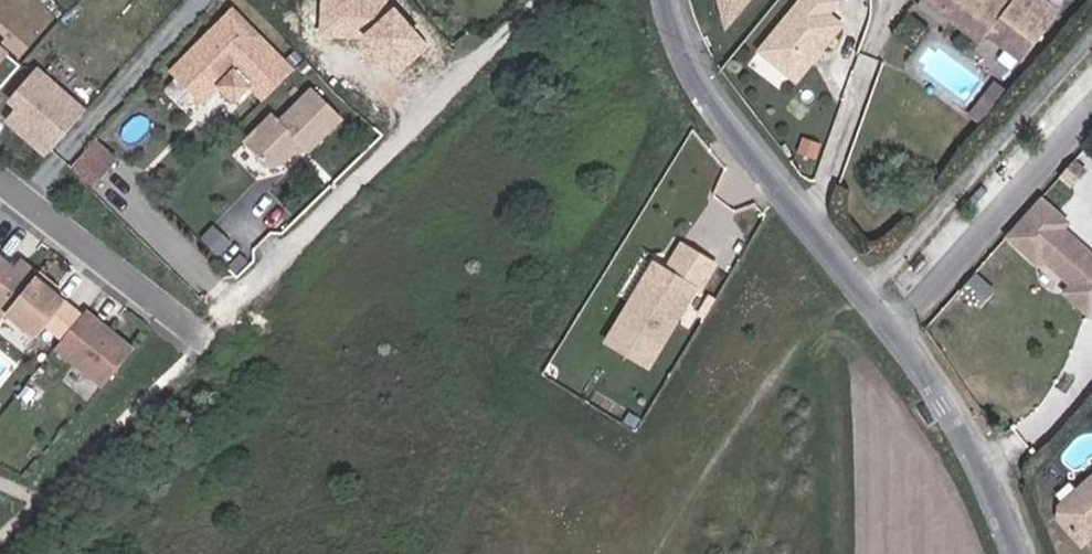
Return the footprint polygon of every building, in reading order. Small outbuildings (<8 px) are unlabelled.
[(444,40),(407,0),(333,0),(330,35),(372,39),(406,75),(444,40)] [(724,27),(749,0),(720,0),(724,27)] [(825,0),(808,0),(758,62),(796,93),(842,36),(828,24),(838,11),(825,0)] [(980,48),(983,44),(1018,71),(1057,20),(1031,0),(1017,0),(1006,14),(989,0),(917,0),(916,2),(980,48)] [(267,86),(281,98),(309,67),(238,3),(177,70),(214,104),(230,86),(250,104),(267,86)] [(17,51),(0,38),(0,73),(17,51)] [(42,151),(80,108),(33,66),(6,97),(14,104),(3,117),(42,151)] [(327,85),(294,121),(286,113),(259,141),(283,164),(297,160),(314,142),(321,149),(356,114),(327,85)] [(109,179),(127,159),(106,141),(88,162),(109,179)] [(817,173),(823,158),(803,151),(798,166),(817,173)] [(1086,176),(1076,167),(1063,182),(1073,191),(1086,176)] [(1010,243),(1041,269),(1046,264),(1073,295),(1066,302),(1089,325),(1091,321),(1091,270),(1089,267),(1089,261),(1062,235),(1067,230),(1042,206),(1010,243)] [(14,253),(0,242),(0,269),(14,253)] [(53,275),(56,272),(40,259),(33,268),(14,252),(14,253),(0,269),(0,313),(6,306),(19,317),(24,310),(53,275)] [(655,369),(703,288),(660,262),(631,310),(648,320),(629,354),(655,369)] [(74,285),(57,270),(56,272),(53,275),(70,290),(74,285)] [(70,290),(53,275),(24,310),(54,336),(64,324),(81,338),(100,315),(70,290)] [(121,385),(151,349),(104,310),(100,315),(81,338),(74,346),(121,385)] [(1063,522),(1064,537),(1081,553),(1091,553),(1091,494),(1063,522)]
